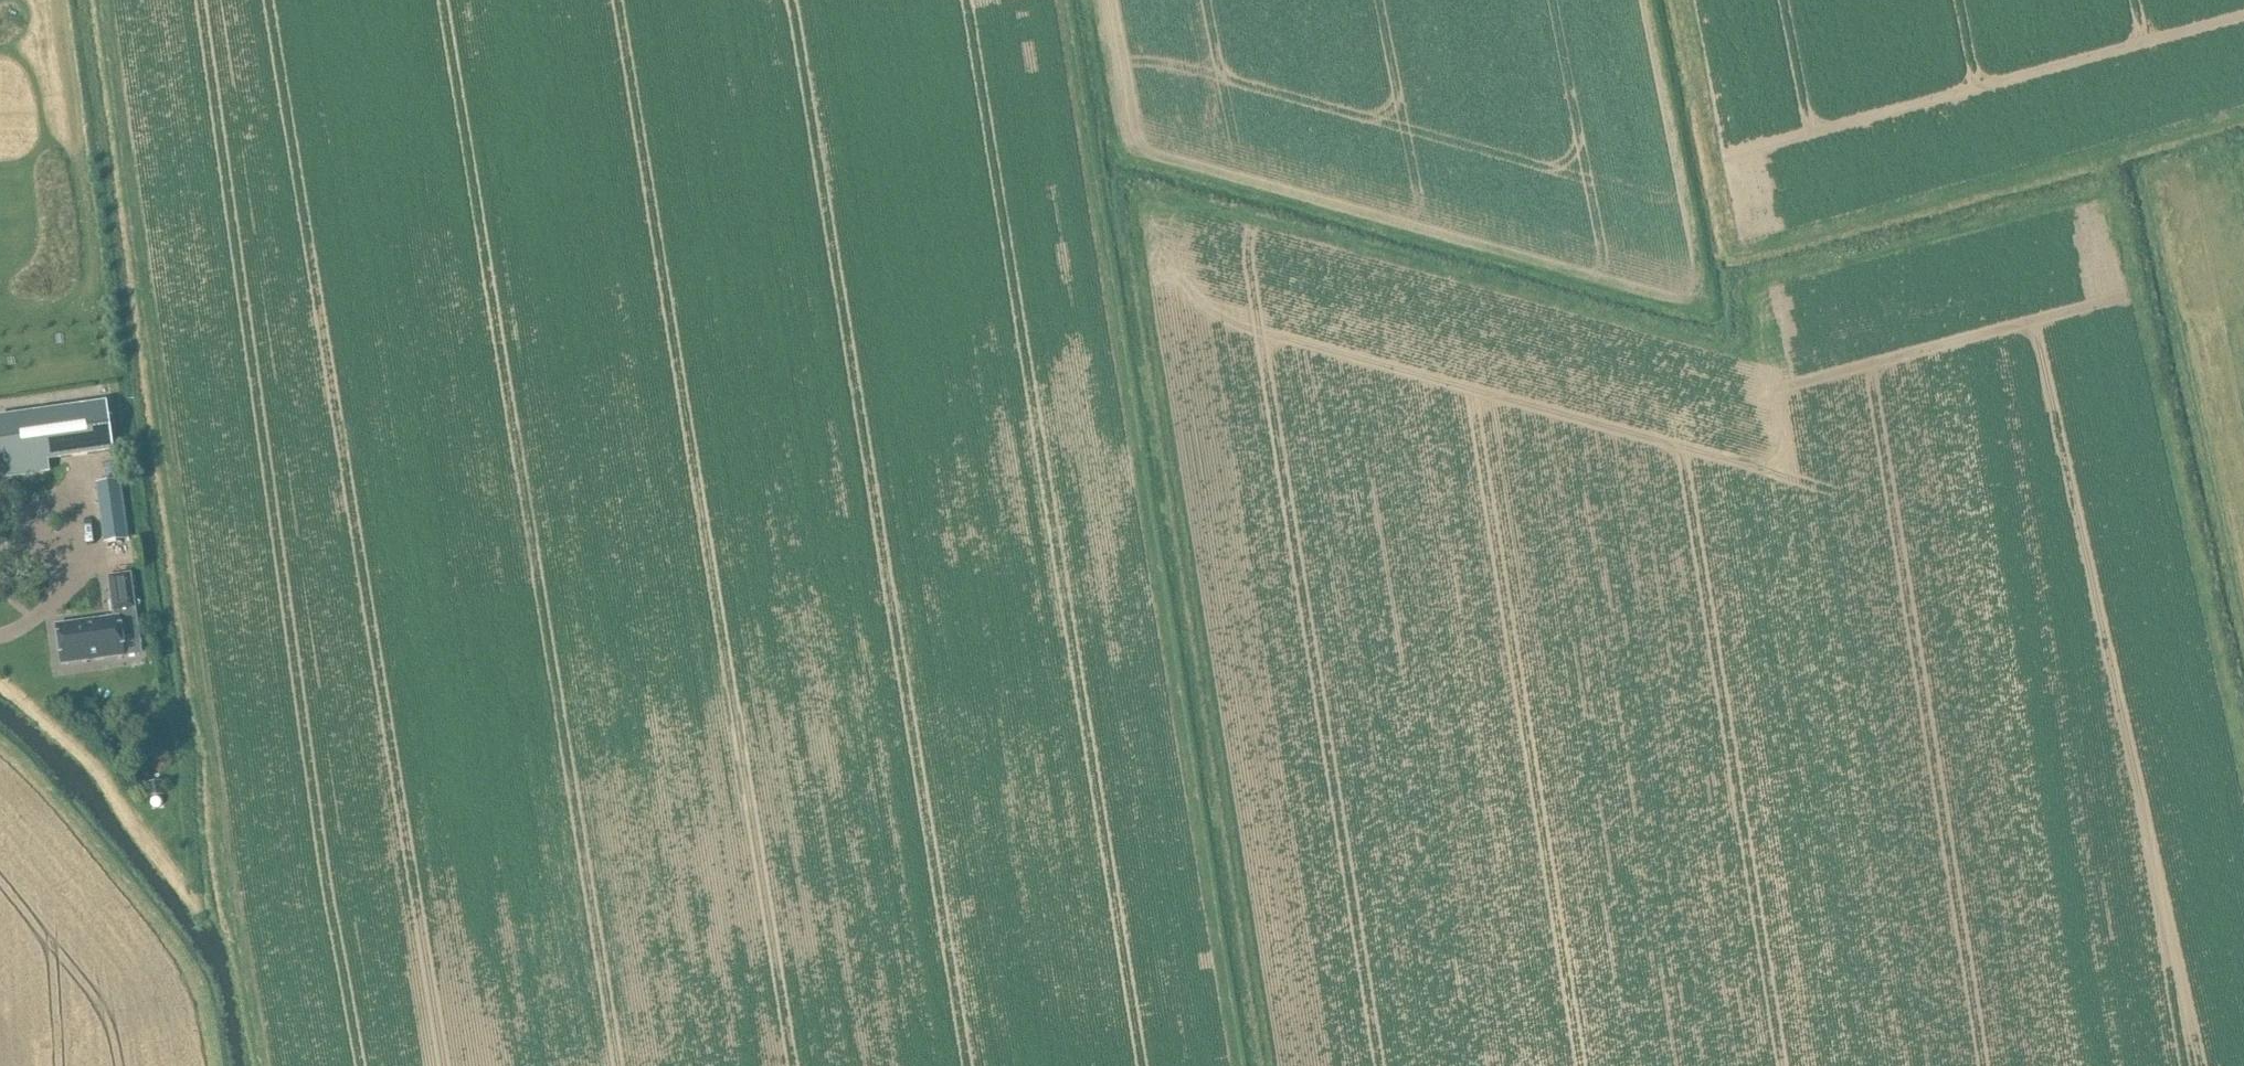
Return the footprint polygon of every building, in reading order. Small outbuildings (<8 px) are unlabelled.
[(113,456),(106,405),(0,419),(0,475),(1,482),(49,476),(47,464),(113,456)] [(99,486),(107,538),(126,536),(118,483),(99,486)] [(136,609),(131,575),(110,578),(115,612),(136,609)] [(122,656),(117,618),(56,626),(61,663),(122,656)]
